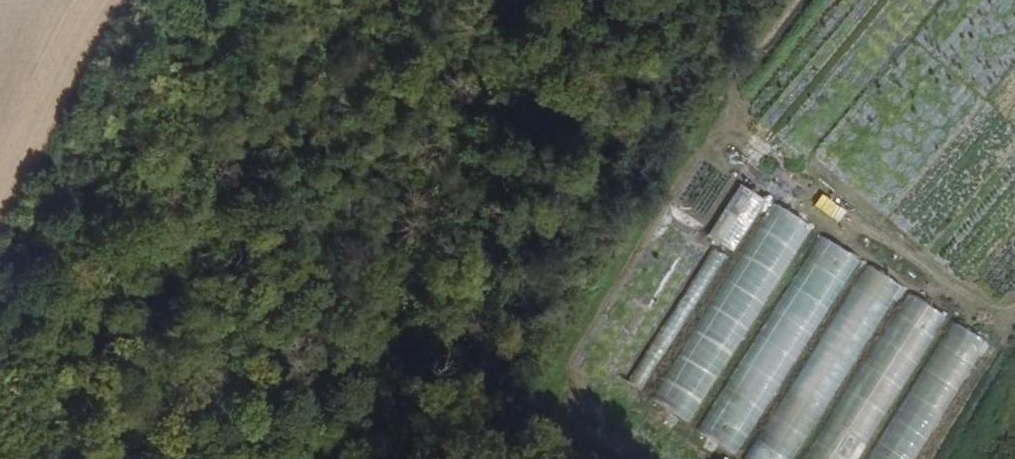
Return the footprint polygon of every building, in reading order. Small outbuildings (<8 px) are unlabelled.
[(675,202),(701,217),(728,171),(702,156),(675,202)] [(705,232),(732,249),(766,197),(739,180),(705,232)] [(768,200),(654,399),(694,422),(808,223),(768,200)] [(898,283),(859,261),(860,258),(815,233),(702,433),(723,445),(732,429),(752,440),(741,458),(773,458),(778,450),(794,458),(798,458),(898,283)] [(941,311),(901,291),(812,458),(863,458),(941,311)]
